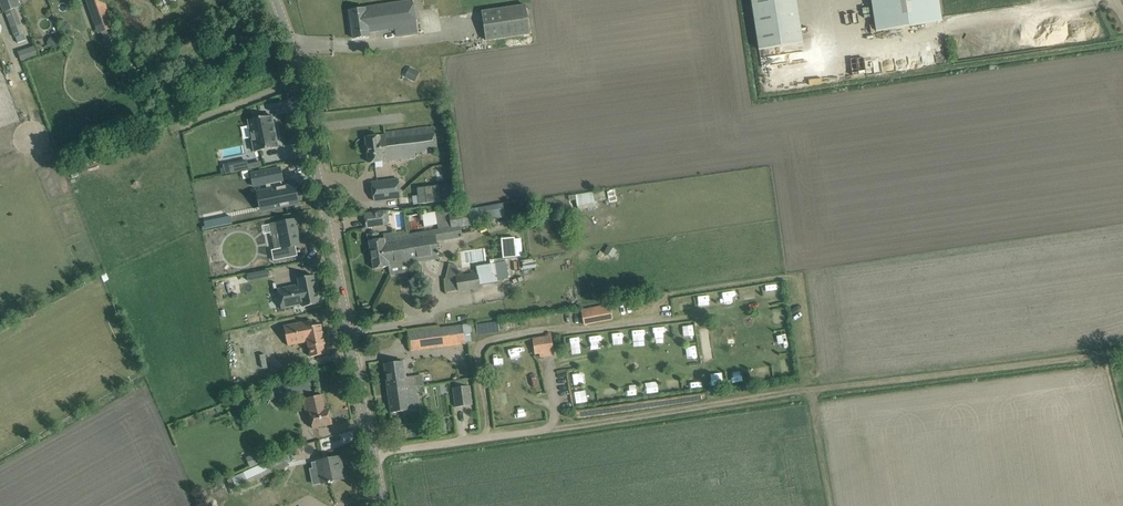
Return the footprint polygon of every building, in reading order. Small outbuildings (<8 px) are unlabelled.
[(3,13),(5,12),(15,38),(24,34),(15,9),(19,7),(17,0),(0,0),(0,6),(3,13)] [(104,0),(86,0),(98,34),(114,29),(104,0)] [(877,31),(942,20),(939,0),(872,0),(877,31)] [(350,10),(354,39),(366,37),(365,32),(395,28),(396,36),(418,33),(413,1),(366,7),(366,8),(350,10)] [(486,41),(496,40),(530,35),(526,5),(481,11),(486,41)] [(65,20),(60,27),(65,31),(71,25),(65,20)] [(56,48),(61,42),(52,36),(47,42),(56,48)] [(21,60),(38,55),(35,48),(19,53),(21,60)] [(412,69),(407,78),(415,81),(419,72),(412,69)] [(261,118),(248,120),(254,152),(278,147),(272,116),(269,116),(268,114),(261,116),(261,118)] [(369,163),(380,162),(416,157),(415,155),(437,152),(433,126),(395,131),(384,132),(385,135),(366,138),(369,163)] [(230,166),(224,167),(226,175),(250,170),(248,160),(230,164),(230,166)] [(295,192),(294,184),(284,186),(283,180),(284,180),(281,167),(252,172),(255,185),(266,183),(267,189),(257,191),(261,211),(271,209),(299,203),(297,192),(295,192)] [(401,198),(399,178),(372,181),(374,201),(401,198)] [(448,184),(417,188),(419,204),(450,200),(448,184)] [(636,198),(648,197),(647,184),(635,185),(636,198)] [(546,207),(557,206),(556,197),(545,198),(546,207)] [(503,217),(506,217),(503,204),(468,210),(471,223),(503,217)] [(468,210),(468,207),(449,210),(449,211),(452,228),(460,227),(471,225),(471,223),(468,210)] [(438,224),(438,230),(452,228),(449,211),(449,210),(436,213),(438,224)] [(366,228),(386,225),(384,211),(364,214),(366,228)] [(223,218),(225,226),(232,224),(231,221),(231,216),(223,218)] [(282,248),(272,250),(274,261),(289,258),(287,248),(296,246),(300,245),(295,219),(277,223),(282,248)] [(415,228),(414,219),(407,220),(409,232),(416,231),(415,228)] [(439,258),(434,231),(408,235),(408,231),(383,234),(384,237),(380,239),(369,241),(373,269),(389,267),(390,275),(401,273),(400,265),(439,258)] [(371,232),(369,235),(370,238),(373,240),(376,239),(378,236),(377,233),(374,231),(371,232)] [(501,238),(503,259),(517,258),(516,237),(501,238)] [(613,258),(614,257),(617,259),(620,254),(617,252),(618,251),(608,245),(604,253),(613,258)] [(536,258),(522,259),(523,268),(536,268),(536,258)] [(478,273),(478,274),(480,285),(498,283),(495,264),(490,265),(477,267),(478,273)] [(459,291),(480,288),(480,285),(478,274),(478,273),(456,276),(459,291)] [(319,306),(314,277),(298,281),(299,283),(277,288),(281,307),(303,302),(304,309),(319,306)] [(755,299),(754,288),(743,289),(744,300),(755,299)] [(584,326),(613,320),(610,304),(581,310),(584,326)] [(771,311),(772,324),(787,323),(786,311),(771,311)] [(379,315),(381,323),(387,321),(386,314),(379,315)] [(308,317),(280,323),(284,343),(303,339),(306,354),(321,351),(319,342),(321,341),(317,322),(314,322),(314,320),(309,321),(308,317)] [(679,338),(692,336),(690,322),(676,324),(679,338)] [(410,351),(465,344),(465,343),(472,342),(471,332),(475,332),(474,324),(463,325),(408,332),(410,351)] [(666,327),(655,326),(654,338),(666,338),(666,327)] [(708,327),(699,329),(705,361),(714,359),(708,327)] [(632,330),(633,347),(644,346),(644,330),(632,330)] [(624,332),(612,333),(612,344),(625,343),(624,332)] [(773,334),(774,344),(789,343),(788,333),(773,334)] [(591,348),(602,348),(602,335),(590,335),(591,348)] [(554,356),(551,336),(533,338),(535,355),(539,354),(540,358),(554,356)] [(697,344),(686,345),(688,358),(698,357),(697,344)] [(388,391),(417,387),(424,386),(423,375),(407,377),(405,361),(384,364),(388,391)] [(732,371),(734,382),(744,381),(742,370),(732,371)] [(574,385),(587,384),(585,371),(572,373),(574,385)] [(667,375),(669,391),(678,389),(676,374),(667,375)] [(644,378),(648,394),(660,391),(656,375),(644,378)] [(306,376),(266,389),(270,401),(277,399),(278,402),(298,396),(296,390),(309,385),(306,376)] [(627,396),(636,395),(635,379),(627,379),(627,396)] [(615,382),(604,384),(606,399),(617,398),(615,382)] [(456,407),(472,405),(470,386),(453,388),(456,407)] [(391,413),(409,410),(420,409),(419,399),(416,399),(416,395),(418,394),(417,387),(388,391),(391,413)] [(576,403),(593,401),(591,389),(575,391),(576,403)] [(313,429),(322,427),(332,424),(329,409),(324,410),(324,407),(325,407),(322,395),(306,399),(313,429)] [(240,406),(248,403),(246,397),(238,400),(240,406)] [(292,453),(289,454),(288,454),(290,463),(323,456),(320,441),(308,444),(309,446),(291,451),(292,453)] [(251,468),(267,460),(262,450),(246,458),(251,468)] [(289,453),(267,463),(272,474),(278,471),(290,466),(288,464),(290,463),(288,454),(289,454),(289,453)] [(328,484),(330,483),(330,482),(345,479),(340,457),(317,462),(322,484),(328,482),(328,484)] [(244,473),(232,478),(237,489),(249,484),(244,473)] [(299,500),(292,498),(289,505),(297,505),(299,500)]
